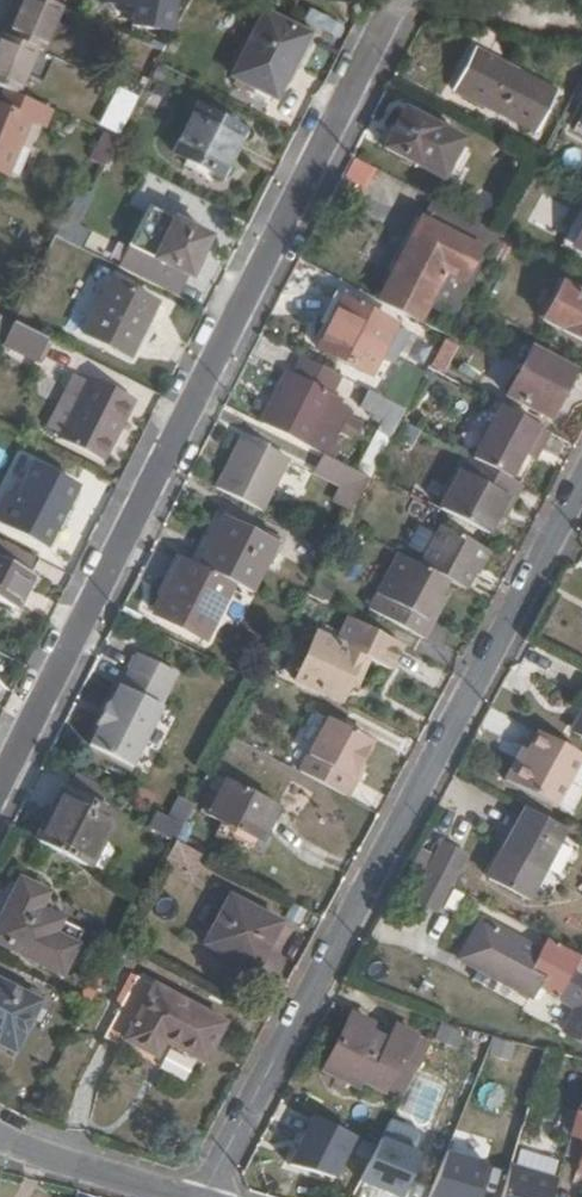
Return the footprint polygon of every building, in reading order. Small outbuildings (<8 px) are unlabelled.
[(67,10),(44,0),(28,0),(11,39),(6,37),(0,51),(0,87),(8,91),(23,98),(42,53),(47,55),(67,10)] [(114,6),(139,10),(136,27),(174,34),(180,0),(115,0),(114,6)] [(234,79),(278,101),(310,38),(266,16),(234,79)] [(478,52),(458,90),(543,133),(562,95),(478,52)] [(121,142),(152,81),(144,77),(142,82),(134,78),(112,122),(117,124),(110,137),(121,142)] [(8,91),(1,107),(0,107),(0,172),(9,176),(33,123),(47,129),(55,112),(23,98),(8,91)] [(408,104),(388,144),(445,173),(465,133),(408,104)] [(248,136),(201,112),(177,160),(224,184),(248,136)] [(107,169),(121,142),(110,137),(106,135),(93,162),(107,169)] [(248,136),(224,184),(230,186),(254,139),(248,136)] [(421,231),(462,253),(480,218),(466,212),(438,198),(421,231)] [(153,211),(133,249),(192,279),(211,240),(153,211)] [(573,246),(581,251),(581,228),(573,246)] [(397,278),(384,303),(425,324),(462,253),(421,231),(409,253),(416,257),(403,281),(397,278)] [(409,253),(397,278),(403,281),(416,257),(409,253)] [(562,282),(542,319),(581,340),(581,293),(562,282)] [(133,358),(160,305),(117,283),(90,336),(133,358)] [(346,303),(320,353),(371,379),(396,329),(346,303)] [(52,341),(18,324),(7,346),(41,363),(52,341)] [(437,371),(449,350),(440,344),(428,367),(437,371)] [(548,418),(574,370),(532,347),(506,396),(548,418)] [(300,377),(337,396),(347,379),(314,362),(309,359),(300,377)] [(295,374),(269,423),(315,447),(340,398),(337,396),(300,377),(295,374)] [(108,461),(137,401),(96,380),(66,440),(108,461)] [(411,411),(374,393),(365,410),(389,422),(383,434),(396,441),(411,411)] [(540,448),(549,431),(500,405),(472,458),(473,458),(511,478),(524,454),(530,443),(540,448)] [(249,435),(223,488),(270,513),(297,461),(249,435)] [(534,459),(540,448),(530,443),(524,454),(534,459)] [(376,479),(333,456),(324,475),(352,489),(344,504),(359,512),(376,479)] [(514,500),(522,484),(511,478),(473,458),(465,474),(459,471),(439,507),(489,534),(501,512),(508,497),(514,500)] [(78,487),(42,468),(9,534),(44,553),(54,533),(59,536),(74,508),(69,505),(78,487)] [(506,514),(514,500),(508,497),(501,512),(506,514)] [(196,563),(206,569),(231,520),(221,515),(196,563)] [(231,520),(206,569),(238,584),(259,595),(283,546),(231,520)] [(472,572),(485,548),(440,524),(419,564),(448,579),(466,589),(474,574),(472,572)] [(6,542),(0,555),(0,558),(5,561),(0,571),(0,600),(23,611),(39,578),(33,575),(41,559),(6,542)] [(438,599),(448,579),(419,564),(398,553),(377,593),(368,608),(424,638),(443,602),(438,599)] [(170,601),(191,560),(182,556),(160,596),(170,601)] [(196,563),(191,560),(170,601),(162,615),(210,639),(238,584),(206,569),(196,563)] [(323,602),(333,585),(316,577),(307,593),(323,602)] [(392,667),(403,644),(348,615),(337,641),(317,632),(296,678),(343,696),(343,697),(350,683),(363,653),(371,657),(392,667)] [(350,683),(357,686),(371,657),(363,653),(350,683)] [(97,746),(139,768),(172,708),(169,706),(184,678),(145,657),(129,685),(128,684),(118,703),(115,702),(102,725),(107,728),(97,746)] [(343,697),(343,696),(296,678),(295,681),(341,702),(343,697)] [(349,777),(368,741),(330,721),(301,772),(345,795),(353,779),(349,777)] [(581,757),(581,753),(538,730),(528,749),(522,759),(517,756),(504,779),(555,807),(581,757)] [(522,759),(528,749),(523,747),(517,756),(522,759)] [(260,841),(278,805),(224,779),(206,814),(260,841)] [(73,794),(48,843),(94,867),(119,818),(73,794)] [(186,823),(150,805),(142,821),(178,839),(186,823)] [(266,844),(285,808),(278,805),(260,841),(266,844)] [(544,871),(566,829),(524,807),(501,848),(544,871)] [(162,868),(194,882),(207,853),(175,839),(162,868)] [(544,871),(501,848),(485,877),(528,900),(544,871)] [(449,885),(428,874),(414,900),(435,912),(449,885)] [(204,943),(255,970),(281,922),(230,895),(204,943)] [(23,898),(0,941),(69,976),(90,933),(23,898)] [(540,951),(481,918),(459,958),(531,996),(537,984),(559,996),(578,1006),(564,1032),(581,1042),(581,956),(580,955),(579,957),(546,940),(540,951)] [(204,1062),(225,1022),(136,975),(103,1036),(121,1046),(125,1039),(156,1056),(165,1041),(204,1062)] [(45,1000),(0,977),(0,1041),(18,1051),(45,1000)] [(368,1031),(372,1023),(352,1012),(327,1061),(401,1099),(430,1041),(396,1024),(388,1040),(368,1031)] [(557,1069),(562,1054),(543,1049),(539,1064),(557,1069)] [(577,1109),(570,1135),(581,1138),(577,1159),(575,1171),(581,1173),(581,1110),(577,1109)] [(308,1115),(291,1163),(340,1181),(357,1133),(308,1115)] [(459,1181),(475,1144),(428,1125),(412,1161),(459,1181)] [(577,1159),(581,1138),(570,1135),(564,1156),(577,1159)] [(553,1177),(559,1159),(520,1149),(514,1165),(553,1177)] [(557,1179),(553,1177),(514,1165),(510,1164),(500,1196),(552,1196),(557,1179)]
